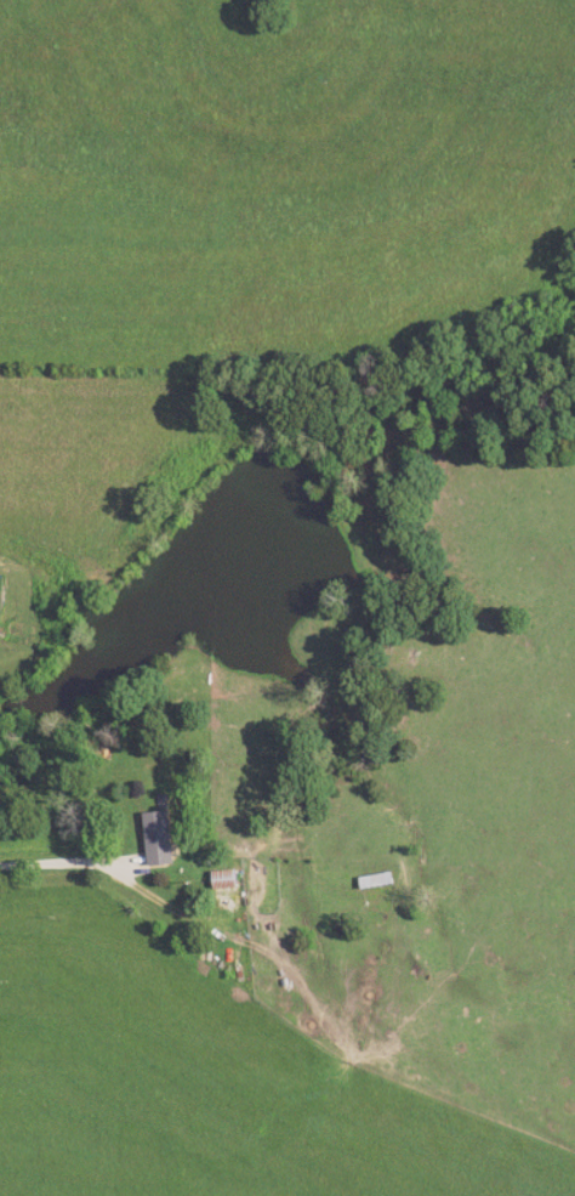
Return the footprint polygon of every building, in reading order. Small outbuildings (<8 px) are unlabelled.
[(174,812),(147,813),(149,867),(176,866),(174,812)] [(216,872),(217,891),(242,890),(241,872),(216,872)]
